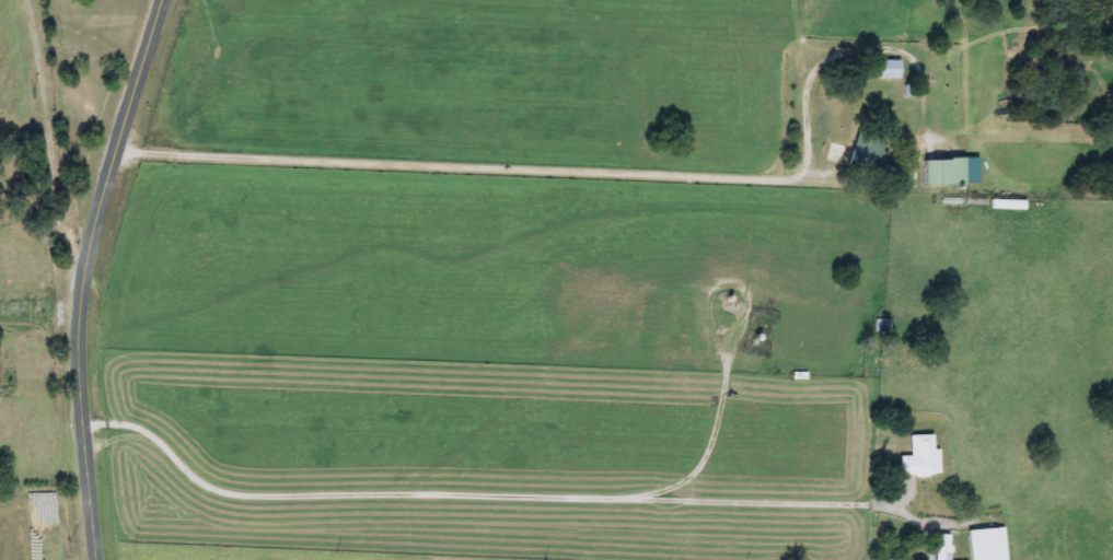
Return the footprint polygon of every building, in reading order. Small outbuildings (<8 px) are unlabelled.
[(898,61),(898,79),(879,79),(879,61),(898,61)] [(890,176),(848,170),(854,135),(885,140),(883,154),(893,155),(890,176)] [(964,160),(964,186),(924,185),(924,160),(964,160)] [(900,456),(909,456),(909,434),(938,434),(938,476),(900,476),(900,456)] [(1004,527),(1006,559),(970,559),(967,530),(1004,527)] [(950,535),(950,559),(934,559),(934,535),(950,535)]
